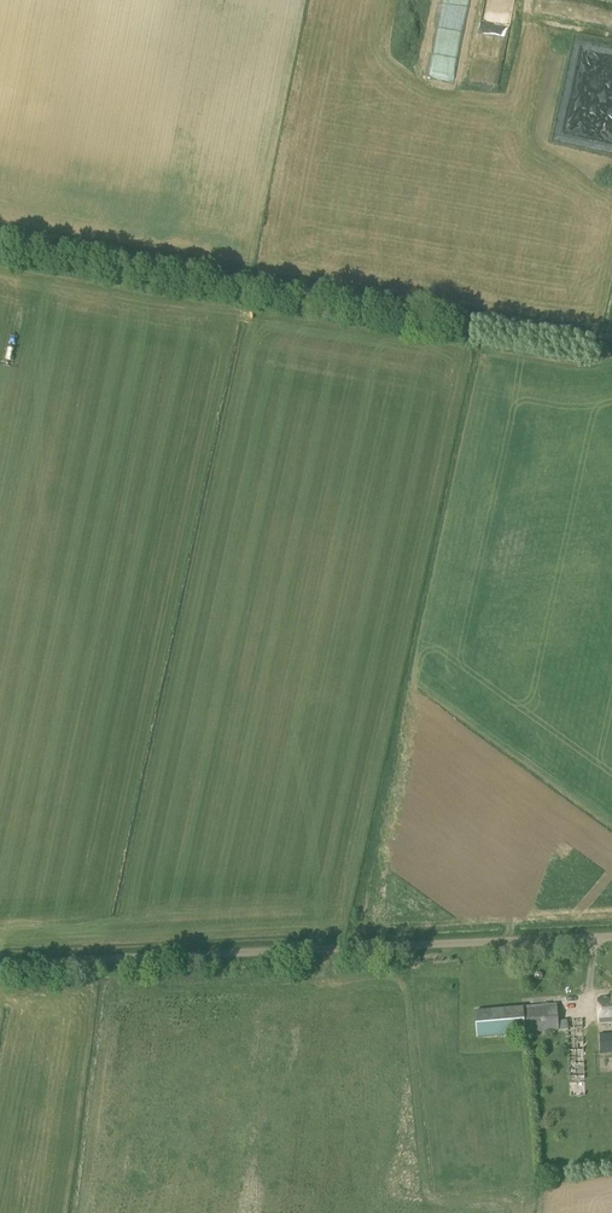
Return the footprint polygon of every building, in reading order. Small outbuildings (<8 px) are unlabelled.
[(609,997),(609,999),(594,1000),(596,1024),(610,1023),(611,1028),(611,997),(609,997)] [(558,1022),(556,1005),(474,1012),(476,1039),(567,1031),(566,1021),(558,1022)] [(571,1005),(570,1012),(579,1013),(580,1007),(571,1005)] [(611,1054),(611,1034),(598,1035),(600,1054),(611,1054)]
